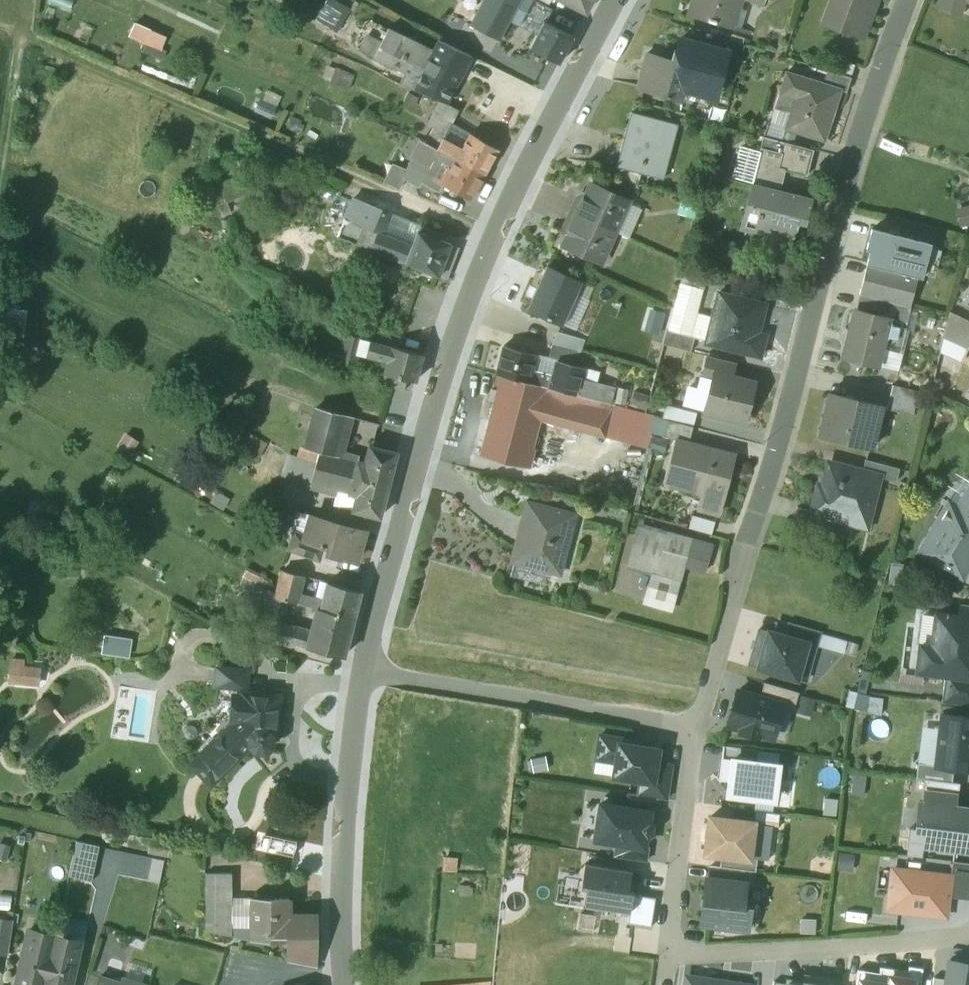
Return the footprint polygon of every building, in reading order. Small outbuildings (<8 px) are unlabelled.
[(332,0),(329,0),(317,22),(337,32),(349,10),(332,0)] [(456,12),(473,20),(483,0),(462,0),(456,12)] [(473,20),(470,25),(497,39),(506,22),(518,0),(483,0),(473,20)] [(506,22),(518,28),(526,12),(525,12),(531,0),(518,0),(506,22)] [(586,12),(592,0),(563,0),(586,12)] [(690,14),(708,19),(707,20),(715,22),(715,21),(728,25),(736,0),(694,0),(690,14)] [(826,21),(821,19),(820,22),(863,37),(876,0),(834,0),(826,21)] [(938,3),(959,12),(964,0),(939,0),(938,3)] [(518,28),(506,22),(497,39),(528,55),(531,48),(530,48),(536,38),(518,28)] [(572,37),(544,22),(536,38),(530,48),(531,48),(559,63),(572,37)] [(166,38),(136,24),(130,37),(161,51),(166,38)] [(471,56),(439,40),(434,51),(388,28),(374,57),(406,73),(414,77),(424,57),(461,76),(471,56)] [(721,50),(679,38),(673,59),(673,60),(689,64),(682,89),(683,89),(709,96),(712,81),(718,83),(723,65),(717,64),(721,50)] [(673,59),(647,52),(638,88),(680,100),(683,89),(682,89),(689,64),(673,60),(673,59)] [(461,76),(424,57),(414,77),(406,73),(400,84),(440,101),(446,103),(461,76)] [(854,65),(831,58),(828,71),(850,77),(854,65)] [(335,69),(328,66),(324,77),(331,80),(335,69)] [(353,77),(335,69),(331,80),(330,82),(348,90),(353,77)] [(828,71),(827,70),(823,84),(840,89),(839,90),(846,92),(850,78),(850,77),(828,71)] [(823,84),(786,72),(780,92),(795,97),(785,128),(824,140),(839,90),(840,89),(823,84)] [(446,103),(440,101),(427,124),(433,128),(439,117),(450,123),(452,124),(459,110),(446,103)] [(677,124),(631,112),(626,129),(632,131),(629,141),(627,141),(620,166),(662,178),(677,124)] [(450,123),(439,117),(433,128),(426,142),(437,149),(442,138),(450,123)] [(498,150),(469,134),(461,148),(455,159),(484,175),(498,150)] [(461,148),(442,138),(437,149),(455,159),(461,148)] [(426,142),(422,141),(415,155),(430,164),(432,160),(437,149),(426,142)] [(814,150),(783,141),(780,152),(776,167),(779,168),(806,175),(814,150)] [(780,152),(760,147),(747,197),(752,198),(747,215),(763,219),(761,227),(777,231),(776,238),(787,241),(790,239),(793,238),(794,236),(794,235),(798,222),(805,224),(811,197),(774,188),(779,168),(776,167),(780,152)] [(455,159),(437,149),(432,160),(449,169),(455,159)] [(430,164),(415,155),(403,178),(404,179),(419,187),(430,164)] [(455,159),(449,169),(441,184),(470,200),(484,175),(455,159)] [(403,178),(392,172),(387,183),(400,188),(404,179),(403,178)] [(244,178),(220,188),(226,203),(250,193),(244,178)] [(627,200),(591,183),(585,194),(578,197),(571,212),(613,231),(627,200)] [(392,214),(352,199),(345,216),(337,236),(370,249),(377,231),(385,234),(392,214)] [(957,212),(960,224),(968,222),(968,209),(957,212)] [(613,231),(571,212),(565,225),(568,233),(563,244),(600,261),(613,231)] [(345,216),(338,213),(330,234),(337,236),(345,216)] [(441,233),(421,225),(418,231),(417,231),(411,245),(405,263),(438,276),(439,275),(444,277),(456,247),(450,245),(451,244),(438,239),(441,233)] [(929,243),(871,229),(866,248),(870,249),(867,263),(917,275),(921,276),(922,273),(929,247),(929,243)] [(385,234),(377,231),(370,249),(405,263),(411,245),(385,234)] [(941,250),(929,247),(922,273),(934,276),(941,250)] [(917,275),(867,263),(859,294),(909,307),(917,275)] [(532,299),(528,309),(561,324),(580,281),(547,266),(537,289),(532,299)] [(712,316),(697,312),(703,288),(679,282),(667,329),(694,336),(694,337),(706,340),(712,316)] [(537,289),(529,286),(525,295),(532,299),(537,289)] [(765,303),(718,291),(712,316),(706,340),(705,342),(759,356),(765,334),(757,332),(765,303)] [(909,307),(859,294),(855,309),(889,318),(888,325),(904,329),(909,307)] [(855,309),(854,309),(842,356),(878,365),(888,325),(889,318),(855,309)] [(949,311),(943,338),(967,349),(968,344),(968,321),(949,311)] [(667,329),(666,329),(662,343),(690,351),(694,337),(694,336),(667,329)] [(583,339),(557,332),(551,345),(576,351),(579,352),(583,339)] [(359,338),(347,334),(339,362),(352,365),(355,355),(359,338)] [(386,363),(390,346),(359,338),(355,355),(386,363)] [(535,354),(504,345),(496,373),(501,375),(527,382),(535,354)] [(576,351),(551,345),(548,357),(548,358),(557,360),(572,364),(576,351)] [(422,355),(390,346),(386,363),(383,374),(406,380),(415,382),(422,355)] [(548,357),(535,354),(527,382),(546,387),(550,388),(557,360),(548,358),(548,357)] [(734,362),(707,355),(701,376),(713,379),(713,378),(728,382),(729,376),(731,376),(734,362)] [(572,364),(557,360),(550,388),(574,394),(577,382),(568,379),(572,364)] [(406,380),(383,374),(381,385),(403,391),(406,380)] [(527,382),(501,375),(479,455),(525,467),(530,448),(538,419),(546,387),(527,382)] [(731,376),(729,376),(728,382),(713,378),(713,379),(705,410),(743,420),(753,382),(731,376)] [(593,383),(577,382),(574,394),(598,400),(602,385),(593,383)] [(919,391),(893,385),(887,408),(913,415),(919,391)] [(550,388),(546,387),(538,419),(606,436),(614,405),(574,394),(550,388)] [(883,406),(829,393),(819,435),(873,448),(883,406)] [(656,416),(614,405),(606,436),(647,448),(656,416)] [(344,415),(316,408),(305,449),(314,452),(313,455),(318,457),(319,453),(334,457),(334,456),(344,415)] [(692,426),(667,419),(662,436),(674,439),(675,438),(688,441),(692,426)] [(241,444),(260,455),(266,445),(247,434),(241,444)] [(688,441),(675,438),(674,439),(663,482),(700,493),(699,496),(720,502),(733,453),(688,441)] [(396,454),(368,447),(364,463),(359,480),(388,486),(396,454)] [(283,477),(311,484),(315,468),(318,457),(313,455),(314,452),(305,449),(303,460),(288,456),(283,477)] [(334,456),(334,457),(319,453),(318,457),(315,468),(340,475),(344,458),(334,456)] [(364,463),(344,458),(340,475),(344,476),(359,480),(364,463)] [(900,468),(866,459),(862,471),(879,475),(879,477),(896,481),(900,468)] [(862,471),(830,462),(823,485),(819,484),(813,505),(839,512),(837,518),(860,525),(865,509),(870,510),(879,477),(879,475),(862,471)] [(340,475),(315,468),(311,484),(340,492),(344,476),(340,475)] [(359,480),(344,476),(340,492),(355,496),(359,480)] [(388,486),(359,480),(355,496),(351,510),(356,512),(355,517),(364,520),(366,514),(379,518),(388,486)] [(942,498),(940,502),(946,506),(926,538),(917,551),(961,577),(968,564),(968,502),(968,501),(962,510),(942,498)] [(557,510),(544,506),(527,501),(511,560),(559,573),(575,514),(558,509),(557,510)] [(819,512),(796,506),(792,520),(815,527),(819,512)] [(692,514),(688,527),(711,534),(714,521),(692,514)] [(365,531),(313,515),(307,535),(305,541),(325,547),(338,551),(337,556),(356,562),(365,531)] [(689,540),(641,527),(630,566),(655,572),(647,602),(670,608),(689,540)] [(325,547),(305,541),(307,535),(293,531),(287,550),(321,563),(325,547)] [(245,576),(266,588),(270,581),(248,569),(245,576)] [(304,577),(283,571),(275,597),(287,601),(297,603),(304,577)] [(275,597),(243,583),(226,621),(259,635),(276,639),(280,626),(282,621),(270,618),(275,597)] [(360,591),(328,583),(323,601),(321,610),(353,618),(360,591)] [(287,601),(275,597),(270,618),(282,621),(287,601)] [(323,601),(312,598),(311,607),(317,609),(321,610),(323,601)] [(321,610),(317,609),(310,634),(306,647),(343,656),(353,618),(321,610)] [(968,676),(968,618),(937,614),(933,646),(920,644),(917,669),(946,673),(968,676)] [(819,631),(789,622),(785,635),(807,642),(807,643),(815,645),(819,631)] [(290,629),(280,626),(276,639),(287,642),(290,629)] [(785,635),(759,628),(749,664),(796,678),(807,643),(807,642),(785,635)] [(310,634),(290,629),(287,642),(306,647),(310,634)] [(25,662),(10,661),(9,685),(39,686),(40,670),(25,669),(25,662)] [(856,688),(864,691),(870,670),(861,668),(856,688)] [(245,671),(217,669),(216,685),(244,688),(245,671)] [(946,673),(942,701),(968,705),(968,676),(946,673)] [(793,711),(798,692),(764,682),(760,696),(783,703),(781,707),(793,711)] [(781,707),(783,703),(760,696),(738,690),(728,724),(740,728),(739,730),(758,736),(759,733),(773,737),(781,707)] [(847,690),(845,706),(879,711),(881,694),(847,690)] [(278,697),(242,694),(240,724),(235,729),(230,723),(189,761),(210,783),(249,746),(254,752),(264,753),(270,747),(271,736),(275,736),(278,697)] [(807,712),(812,698),(802,694),(796,708),(807,712)] [(942,714),(935,764),(954,767),(968,769),(968,718),(942,714)] [(631,744),(632,740),(600,735),(596,758),(615,761),(618,742),(631,744)] [(656,762),(658,748),(631,744),(618,742),(615,761),(613,775),(647,781),(653,782),(656,762)] [(757,748),(722,744),(721,759),(723,759),(723,756),(756,760),(757,748)] [(756,760),(723,756),(723,759),(721,776),(729,777),(727,793),(754,796),(755,790),(774,793),(777,763),(756,760)] [(647,781),(645,795),(655,796),(666,798),(671,764),(656,762),(653,782),(647,781)] [(952,782),(954,767),(935,764),(918,762),(916,777),(924,778),(952,782)] [(952,782),(924,778),(921,801),(957,806),(960,783),(952,782)] [(653,810),(655,796),(645,795),(628,792),(626,806),(649,810),(653,810)] [(919,801),(915,828),(909,827),(906,854),(923,856),(924,844),(967,849),(968,836),(968,807),(919,801)] [(648,820),(649,810),(626,806),(601,802),(595,838),(617,841),(643,845),(645,834),(650,831),(651,825),(648,820)] [(753,821),(709,815),(705,851),(720,853),(748,856),(753,821)] [(90,881),(99,847),(76,841),(67,875),(90,881)] [(643,845),(617,841),(614,854),(646,859),(648,846),(643,845)] [(748,856),(720,853),(719,865),(742,868),(755,869),(756,857),(748,856)] [(457,856),(444,855),(444,869),(457,870),(457,856)] [(947,897),(968,900),(968,863),(952,861),(950,875),(947,897)] [(631,869),(584,862),(580,885),(586,886),(583,902),(629,910),(632,893),(633,890),(628,889),(631,869)] [(719,865),(709,864),(708,877),(711,877),(711,876),(740,880),(742,868),(719,865)] [(950,875),(892,868),(887,907),(945,915),(947,897),(950,875)] [(232,874),(206,874),(206,889),(232,888),(232,874)] [(740,880),(711,876),(711,877),(710,890),(706,894),(703,898),(702,904),(704,909),(707,914),(706,923),(746,928),(749,904),(742,903),(745,880),(740,880)] [(232,888),(206,889),(206,932),(232,936),(232,888)] [(655,896),(632,893),(629,910),(628,921),(650,924),(655,896)] [(288,898),(254,898),(253,927),(253,939),(287,939),(289,939),(289,912),(288,898)] [(316,912),(289,912),(289,939),(287,939),(287,947),(314,947),(316,947),(316,912)] [(0,918),(0,954),(7,955),(13,919),(0,918)] [(253,927),(240,927),(239,937),(253,939),(253,927)] [(40,929),(39,932),(28,929),(16,984),(43,984),(55,932),(40,929)] [(43,984),(69,984),(79,942),(68,939),(69,935),(55,932),(43,984)] [(314,947),(287,947),(287,961),(313,966),(314,947)] [(964,966),(965,962),(949,960),(946,978),(945,984),(968,984),(968,967),(964,966)] [(856,984),(920,984),(923,967),(909,965),(908,970),(880,965),(879,972),(859,968),(856,984)] [(831,978),(805,974),(803,981),(787,979),(787,982),(786,984),(830,984),(831,978)] [(686,975),(685,984),(733,984),(721,983),(721,980),(686,975)] [(946,978),(933,976),(931,984),(945,984),(946,978)] [(121,984),(100,977),(98,984),(141,984),(123,979),(121,984)]
